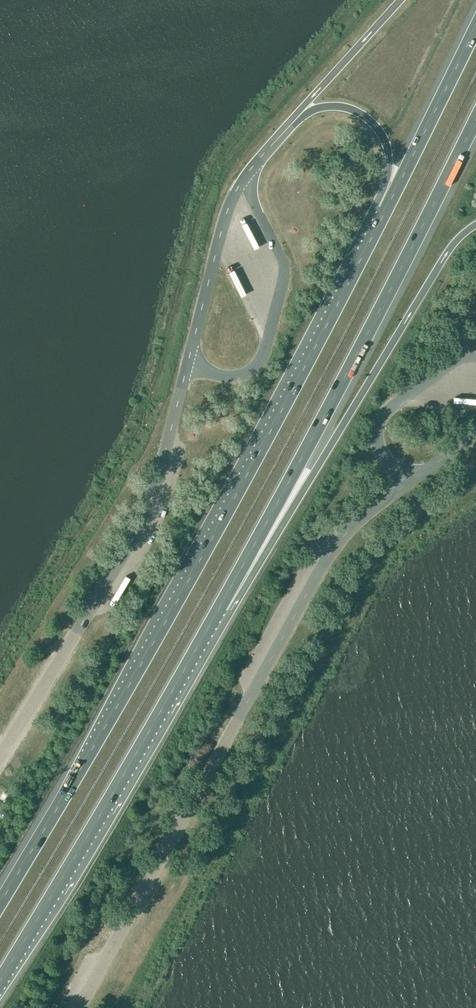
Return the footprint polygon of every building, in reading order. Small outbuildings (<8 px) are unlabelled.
[(245,233),(240,236),(251,261),(256,258),(245,233)]
